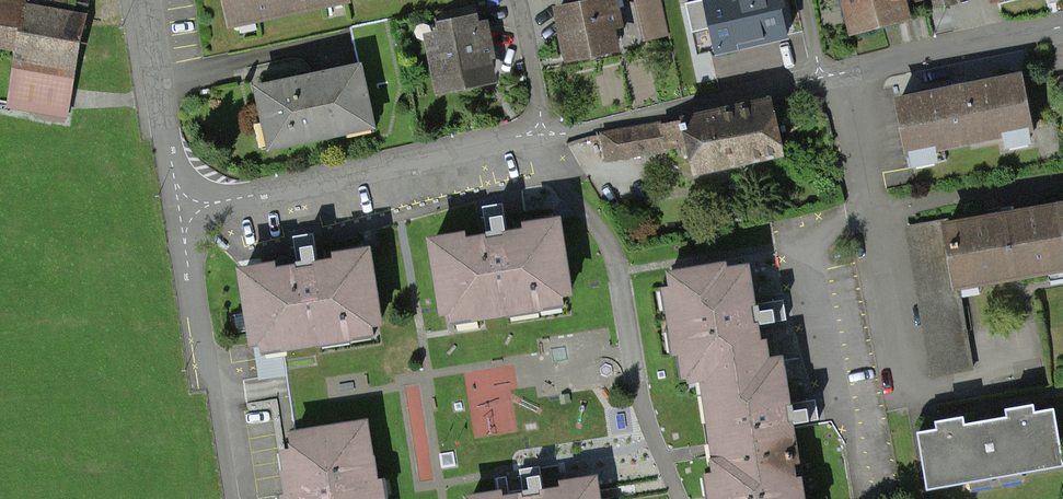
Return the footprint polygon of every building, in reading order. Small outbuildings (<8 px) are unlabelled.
[(29,0),(0,0),(0,56),(17,59),(29,0)] [(89,9),(43,0),(29,0),(17,59),(14,76),(75,87),(89,9)] [(234,30),(344,8),(342,0),(227,0),(234,30)] [(559,10),(569,57),(616,47),(611,25),(616,24),(619,23),(614,0),(606,0),(559,10)] [(718,51),(787,34),(780,7),(779,0),(707,0),(718,51)] [(855,26),(902,14),(899,0),(848,0),(855,26)] [(430,26),(441,98),(500,89),(488,16),(430,26)] [(255,84),(263,148),(373,134),(365,70),(255,84)] [(1042,133),(1033,81),(903,103),(912,155),(1042,133)] [(677,121),(603,133),(607,159),(691,144),(696,172),(780,152),(769,100),(677,121)] [(946,229),(958,297),(1062,279),(1062,234),(1059,209),(946,229)] [(559,223),(434,243),(447,324),(572,304),(559,223)] [(958,297),(946,229),(912,235),(935,376),(971,369),(958,297)] [(370,249),(240,271),(255,358),(386,335),(370,249)] [(723,267),(674,274),(679,307),(672,308),(675,331),(682,330),(686,358),(691,357),(694,378),(712,375),(712,372),(766,365),(766,363),(763,344),(757,345),(754,322),(766,320),(765,313),(764,305),(752,307),(746,269),(724,272),(723,267)] [(766,363),(766,365),(712,372),(719,421),(716,421),(719,444),(722,443),(725,461),(793,451),(789,421),(801,419),(800,412),(799,404),(787,406),(780,361),(766,363)] [(919,433),(930,495),(1062,471),(1062,463),(1053,409),(919,433)] [(284,435),(293,498),(384,498),(374,423),(284,435)] [(793,451),(725,461),(717,462),(721,493),(714,494),(715,498),(801,498),(799,481),(793,482),(790,460),(795,460),(793,451)] [(493,498),(603,498),(601,483),(493,498)]
